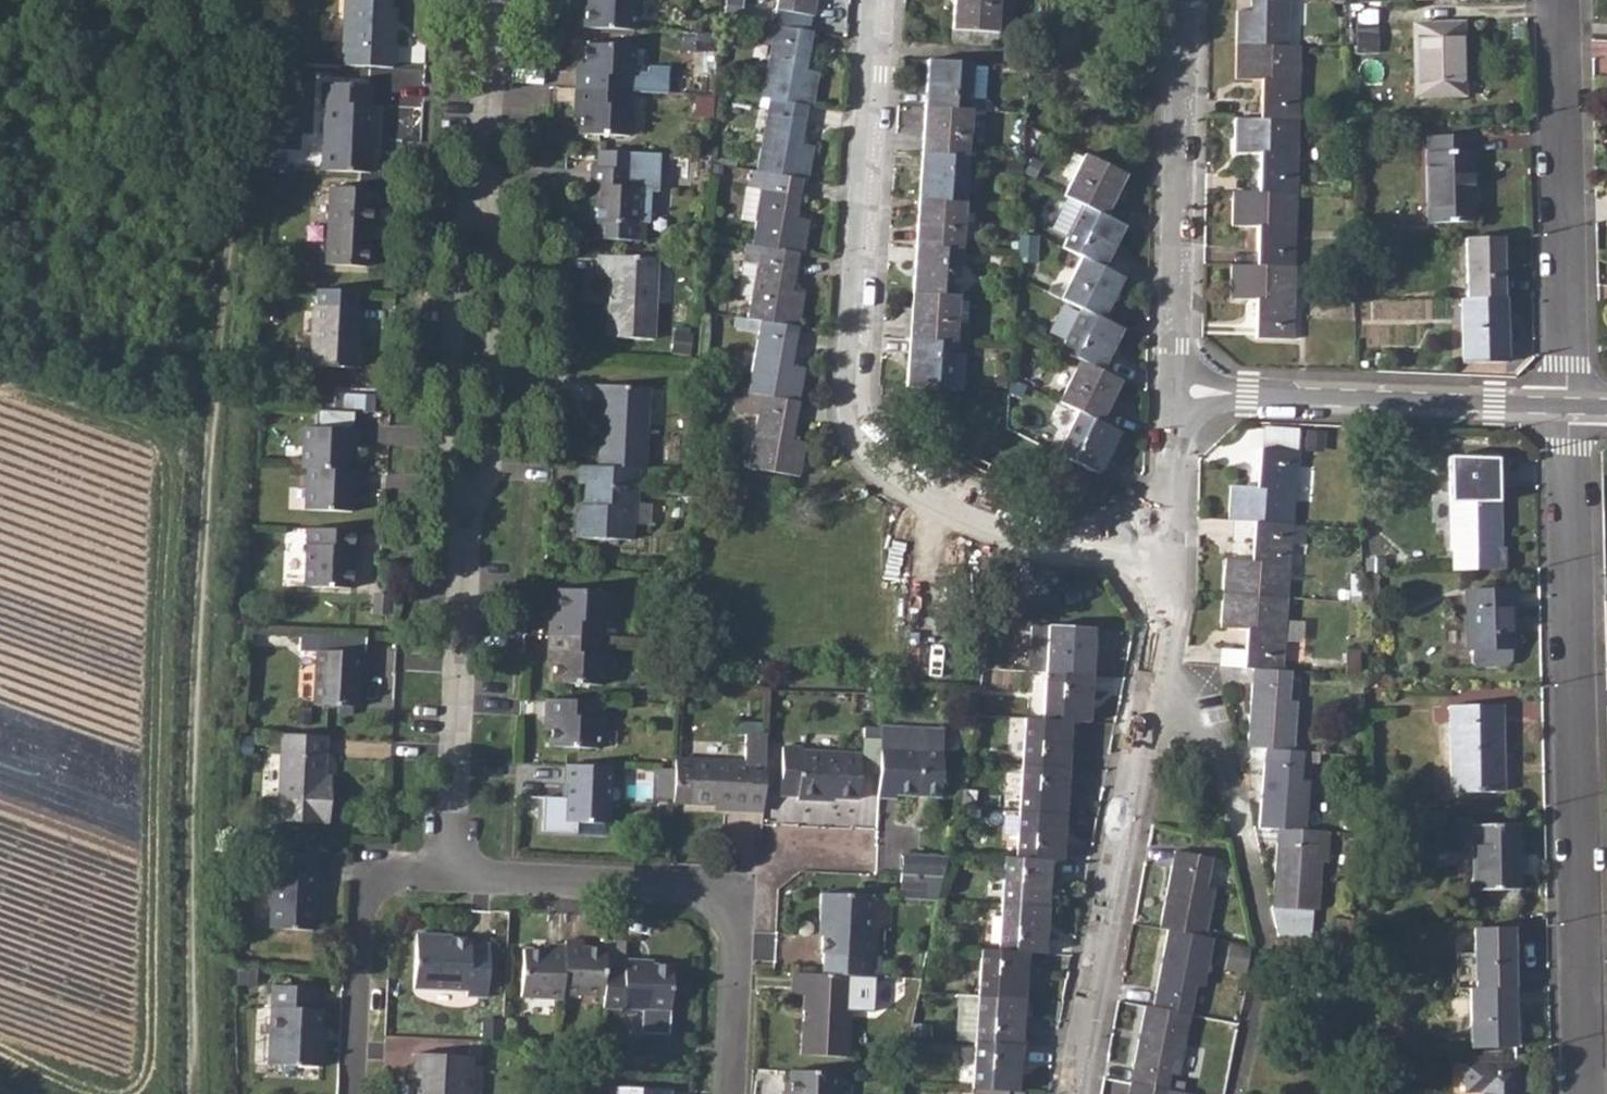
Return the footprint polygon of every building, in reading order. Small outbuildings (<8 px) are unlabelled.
[(341,63),(392,66),(394,29),(388,29),(389,6),(389,0),(343,0),(341,63)] [(581,29),(635,31),(636,1),(634,1),(634,0),(577,0),(577,12),(584,12),(583,21),(581,21),(581,29)] [(776,8),(814,15),(816,0),(777,0),(776,8)] [(950,44),(996,47),(998,30),(1012,32),(1014,0),(953,0),(950,44)] [(1236,44),(1288,45),(1289,0),(1250,0),(1250,9),(1236,8),(1236,44)] [(771,42),(762,95),(770,97),(808,104),(812,105),(818,71),(807,69),(813,31),(774,23),(753,20),(750,38),(771,42)] [(1413,23),(1414,59),(1462,58),(1461,21),(1413,23)] [(574,89),(573,106),(579,107),(578,120),(578,136),(629,138),(631,108),(628,108),(629,91),(630,77),(633,77),(634,46),(582,44),(581,58),(581,71),(575,71),(574,89)] [(1288,45),(1236,44),(1235,79),(1261,79),(1260,117),(1298,118),(1299,45),(1288,45)] [(928,58),(925,106),(971,109),(972,98),(985,99),(987,62),(928,58)] [(1462,58),(1414,59),(1415,95),(1463,94),(1462,58)] [(296,71),(278,70),(277,91),(295,92),(296,71)] [(323,106),(321,173),(369,176),(370,140),(374,140),(375,107),(368,107),(368,87),(321,84),(320,105),(323,106)] [(770,97),(756,170),(803,179),(808,180),(814,145),(801,143),(808,104),(770,97)] [(925,106),(922,152),(968,156),(971,109),(925,106)] [(1260,117),(1234,117),(1234,152),(1260,153),(1259,192),(1296,192),(1298,118),(1260,117)] [(1427,151),(1427,179),(1473,178),(1472,150),(1470,151),(1470,134),(1428,134),(1428,151),(1427,151)] [(632,153),(597,151),(596,167),(591,167),(590,185),(596,186),(594,237),(640,240),(641,222),(647,222),(649,190),(656,191),(658,170),(631,169),(632,153)] [(922,152),(919,199),(965,202),(968,156),(922,152)] [(1084,153),(1063,194),(1067,196),(1105,216),(1127,175),(1084,153)] [(752,169),(748,188),(762,190),(756,220),(752,244),(798,253),(803,254),(809,220),(797,217),(803,179),(756,170),(752,169)] [(1473,178),(1427,179),(1428,223),(1474,222),(1473,178)] [(328,188),(324,268),(363,270),(365,230),(368,230),(371,191),(328,188)] [(1259,192),(1233,191),(1232,225),(1258,226),(1257,265),(1295,266),(1296,192),(1259,192)] [(1066,238),(1062,248),(1081,257),(1104,269),(1126,226),(1105,216),(1067,196),(1051,229),(1066,238)] [(919,199),(916,246),(962,250),(965,202),(919,199)] [(1499,238),(1467,239),(1468,298),(1501,298),(1499,238)] [(752,244),(746,243),(737,295),(751,297),(747,318),(799,327),(805,293),(792,291),(798,253),(752,244)] [(916,246),(912,293),(959,296),(962,250),(916,246)] [(656,258),(599,255),(597,278),(609,279),(606,338),(652,341),(656,258)] [(1050,286),(1047,292),(1080,309),(1104,320),(1124,279),(1104,269),(1081,257),(1068,285),(1062,282),(1058,288),(1050,286)] [(1257,265),(1230,264),(1230,299),(1256,300),(1256,337),(1293,338),(1295,266),(1257,265)] [(661,271),(660,299),(673,299),(674,272),(661,271)] [(912,293),(909,339),(954,344),(955,344),(955,340),(967,341),(968,327),(966,327),(968,302),(958,301),(959,296),(912,293)] [(1468,298),(1461,298),(1463,363),(1507,362),(1504,298),(1501,298),(1468,298)] [(310,307),(308,368),(354,370),(358,310),(310,307)] [(1080,309),(1060,350),(1079,360),(1103,372),(1123,330),(1104,320),(1080,309)] [(799,327),(747,318),(745,329),(759,332),(748,392),(800,401),(805,369),(792,366),(799,327)] [(909,339),(906,386),(963,390),(966,355),(955,354),(955,344),(954,344),(909,339)] [(1079,360),(1058,402),(1078,412),(1101,423),(1122,381),(1103,372),(1079,360)] [(601,404),(597,468),(636,469),(642,470),(647,389),(592,386),(591,404),(601,404)] [(374,413),(375,391),(336,390),(336,412),(374,413)] [(748,392),(740,390),(736,413),(757,416),(749,467),(800,476),(806,442),(794,440),(800,401),(748,392)] [(1078,412),(1057,454),(1099,474),(1120,432),(1101,423),(1078,412)] [(302,430),(301,471),(305,471),(302,512),(348,514),(349,494),(356,494),(357,474),(346,474),(346,453),(355,454),(357,432),(302,430)] [(1231,485),(1228,520),(1255,522),(1305,525),(1318,527),(1320,498),(1295,497),(1297,452),(1260,450),(1257,487),(1231,485)] [(596,486),(583,485),(582,511),(575,510),(573,538),(629,541),(631,505),(634,505),(636,469),(597,468),(596,486)] [(1450,471),(1450,510),(1498,508),(1498,470),(1450,471)] [(1498,508),(1450,510),(1451,550),(1455,550),(1455,570),(1507,569),(1507,548),(1499,548),(1498,508)] [(1226,558),(1224,593),(1287,598),(1292,543),(1304,544),(1305,525),(1255,522),(1252,560),(1226,558)] [(356,534),(305,531),(303,589),(350,591),(351,566),(354,567),(356,534)] [(1302,575),(1304,545),(1293,544),(1291,574),(1302,575)] [(1468,589),(1469,629),(1510,628),(1510,588),(1468,589)] [(547,638),(546,653),(552,654),(551,668),(550,684),(601,687),(603,655),(601,655),(601,641),(602,625),(605,625),(607,593),(555,590),(555,606),(554,621),(548,621),(547,638)] [(1287,598),(1224,593),(1222,626),(1247,629),(1245,667),(1252,667),(1282,670),(1287,598)] [(1035,629),(1031,671),(1045,671),(1092,675),(1095,629),(1050,627),(1049,630),(1035,629)] [(1510,628),(1469,629),(1470,664),(1478,671),(1504,670),(1512,663),(1510,628)] [(363,654),(314,652),(312,706),(357,708),(358,685),(358,675),(362,674),(363,654)] [(1252,667),(1248,747),(1264,748),(1294,749),(1297,700),(1290,699),(1292,670),(1282,670),(1252,667)] [(1045,671),(1043,718),(1072,720),(1090,721),(1092,675),(1045,671)] [(1363,675),(1352,674),(1352,691),(1364,691),(1363,675)] [(543,700),(542,720),(549,720),(549,731),(548,748),(598,750),(600,718),(598,719),(598,702),(543,700)] [(1451,705),(1451,748),(1502,747),(1501,703),(1451,705)] [(1025,717),(1022,763),(1069,766),(1072,720),(1043,718),(1025,717)] [(943,728),(882,725),(881,747),(878,797),(896,799),(896,795),(940,797),(943,728)] [(764,736),(744,734),(743,765),(674,761),(673,771),(672,798),(672,803),(727,806),(727,810),(761,812),(761,810),(763,764),(764,736)] [(325,738),(279,736),(275,822),(325,823),(328,777),(323,777),(325,738)] [(1502,747),(1451,748),(1452,791),(1502,790),(1502,747)] [(782,748),(780,796),(797,797),(797,802),(828,803),(828,798),(858,800),(860,754),(800,752),(800,749),(782,748)] [(1264,748),(1260,826),(1277,828),(1306,830),(1309,780),(1302,779),(1304,750),(1294,749),(1264,748)] [(673,760),(664,759),(664,770),(672,770),(673,760)] [(1022,763),(1019,811),(1066,813),(1069,766),(1022,763)] [(563,764),(562,781),(567,781),(566,800),(562,799),(542,798),(540,833),(575,835),(575,824),(606,825),(609,767),(563,764)] [(1019,811),(1016,857),(1051,859),(1063,859),(1066,813),(1019,811)] [(1473,825),(1473,868),(1518,867),(1517,824),(1473,825)] [(1306,830),(1277,828),(1272,906),(1319,910),(1322,862),(1328,862),(1330,832),(1316,831),(1306,830)] [(1174,849),(1159,928),(1167,929),(1206,938),(1215,887),(1207,886),(1213,858),(1174,849)] [(947,853),(902,851),(901,873),(943,875),(947,853)] [(272,855),(268,930),(312,931),(314,890),(319,891),(320,873),(313,873),(314,857),(272,855)] [(1005,856),(1001,904),(1049,906),(1051,859),(1016,857),(1005,856)] [(1518,867),(1473,868),(1474,889),(1518,888),(1518,867)] [(901,873),(901,897),(938,899),(943,875),(901,873)] [(824,954),(824,973),(850,974),(868,975),(870,898),(820,895),(818,938),(823,938),(822,955),(824,954)] [(983,925),(982,950),(1028,952),(1046,953),(1049,906),(1001,904),(1001,925),(983,925)] [(1512,928),(1475,928),(1476,988),(1513,987),(1512,928)] [(1167,929),(1152,1007),(1191,1014),(1196,986),(1204,987),(1213,939),(1206,938),(1167,929)] [(414,936),(413,989),(466,991),(466,998),(487,998),(488,945),(469,945),(469,941),(452,940),(452,938),(414,936)] [(562,996),(602,998),(603,969),(603,950),(582,949),(582,943),(565,942),(564,948),(547,947),(546,953),(523,952),(521,999),(561,1001),(562,996)] [(982,950),(979,995),(1025,999),(1028,952),(982,950)] [(602,998),(602,1009),(670,1013),(671,969),(654,967),(644,967),(644,963),(625,962),(625,970),(603,969),(602,998)] [(824,973),(792,971),(791,994),(804,995),(802,1055),(847,1057),(850,974),(824,973)] [(236,975),(236,994),(255,995),(255,976),(236,975)] [(1476,988),(1470,989),(1472,1048),(1515,1048),(1513,987),(1476,988)] [(271,988),(269,1066),(323,1068),(324,1039),(320,1039),(321,1012),(313,1011),(314,990),(271,988)] [(957,994),(954,1041),(976,1042),(1022,1045),(1025,999),(979,995),(957,994)] [(1145,1005),(1129,1083),(1168,1090),(1173,1062),(1181,1063),(1191,1014),(1152,1007),(1145,1005)] [(976,1042),(972,1089),(1020,1092),(1022,1045),(976,1042)] [(469,1090),(470,1060),(413,1058),(412,1089),(408,1089),(408,1093),(469,1093),(469,1090)] [(1480,1093),(1519,1093),(1518,1063),(1465,1064),(1466,1093),(1480,1092),(1480,1093)] [(836,1072),(789,1070),(788,1084),(788,1093),(835,1093),(836,1072)] [(1129,1083),(1127,1093),(1186,1093),(1168,1090),(1129,1083)]
